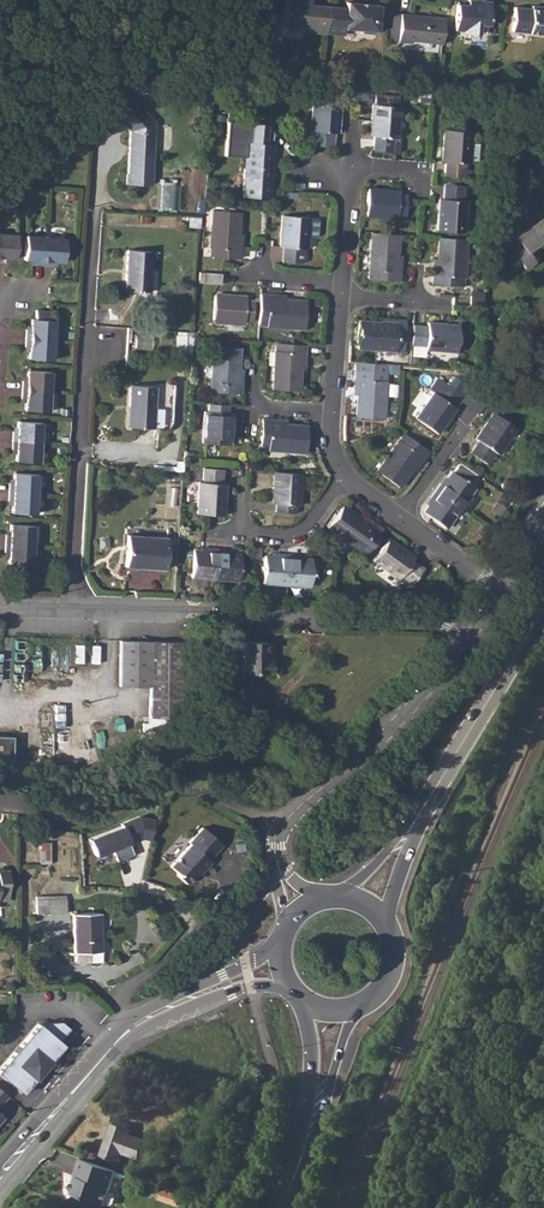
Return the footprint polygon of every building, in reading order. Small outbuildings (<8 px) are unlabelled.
[(283,25),(299,27),(303,32),(325,34),(325,33),(327,6),(317,5),(316,8),(310,7),(310,5),(311,0),(285,0),(283,25)] [(467,5),(456,4),(453,30),(465,31),(465,32),(484,33),(485,24),(487,25),(490,1),(476,0),(476,6),(467,5)] [(345,8),(327,6),(325,33),(343,35),(344,28),(359,30),(361,33),(372,34),(376,31),(379,5),(365,4),(365,6),(359,5),(359,3),(346,2),(345,8)] [(511,32),(543,35),(543,10),(538,9),(538,7),(531,6),(530,9),(514,7),(511,32)] [(443,18),(400,13),(397,42),(410,43),(411,41),(441,44),(443,18)] [(399,99),(372,96),(369,136),(373,136),(372,150),(391,152),(392,138),(396,138),(399,99)] [(92,98),(90,115),(107,117),(109,99),(92,98)] [(126,174),(125,184),(150,186),(154,120),(129,98),(113,116),(130,132),(127,174),(126,174)] [(312,100),(310,131),(313,132),(312,145),(331,147),(333,134),(336,133),(339,101),(312,100)] [(244,158),(241,197),(267,198),(270,166),(271,166),(272,144),(270,144),(271,133),(265,124),(225,122),(223,156),(244,158)] [(445,162),(444,176),(464,177),(465,163),(468,164),(468,161),(477,161),(478,144),(470,144),(471,133),(444,130),(441,161),(445,162)] [(175,207),(175,182),(160,182),(160,207),(175,207)] [(438,199),(436,230),(463,232),(465,200),(462,200),(463,186),(443,185),(442,199),(438,199)] [(367,189),(365,216),(397,218),(397,215),(405,215),(406,196),(398,195),(398,191),(367,189)] [(240,250),(236,250),(237,234),(238,213),(212,211),(209,256),(239,258),(240,250)] [(281,215),(279,247),(282,247),(281,261),(301,263),(302,249),(305,249),(306,236),(313,237),(317,234),(318,218),(308,217),(281,215)] [(514,254),(524,268),(533,261),(528,253),(543,241),(543,218),(517,239),(523,248),(514,254)] [(4,259),(4,255),(15,256),(17,232),(6,232),(6,229),(0,229),(0,259),(4,259)] [(34,262),(43,262),(52,263),(52,259),(63,259),(65,236),(54,235),(54,233),(45,232),(36,232),(36,234),(26,233),(23,257),(34,257),(34,262)] [(398,235),(371,233),(368,271),(369,271),(368,279),(398,282),(399,273),(395,272),(397,256),(398,235)] [(435,276),(432,275),(431,283),(461,286),(461,280),(462,279),(465,240),(438,238),(437,260),(435,276)] [(127,248),(124,288),(148,290),(150,250),(127,248)] [(198,272),(197,283),(220,284),(221,273),(198,272)] [(212,294),(211,321),(242,324),(243,320),(251,321),(252,301),(244,300),(244,296),(212,294)] [(259,294),(256,324),(303,328),(305,302),(283,300),(268,299),(268,294),(259,294)] [(25,328),(24,345),(29,345),(28,356),(52,358),(52,347),(54,347),(55,330),(54,330),(54,318),(50,318),(51,310),(35,309),(35,317),(31,316),(30,328),(25,328)] [(395,323),(380,322),(358,321),(356,348),(365,349),(393,351),(393,350),(402,351),(404,321),(396,320),(395,323)] [(411,325),(410,344),(424,346),(424,350),(456,352),(457,325),(426,323),(426,326),(411,325)] [(192,351),(194,332),(177,330),(176,349),(192,351)] [(306,345),(275,342),(275,350),(274,352),(271,389),(298,391),(300,370),(301,354),(305,355),(306,345)] [(240,385),(236,385),(238,370),(239,348),(212,346),(209,392),(240,394),(240,385)] [(355,372),(354,380),(358,380),(357,395),(355,417),(381,419),(384,374),(385,364),(355,362),(355,372)] [(22,379),(21,386),(20,396),(25,396),(24,407),(47,409),(48,398),(50,398),(51,388),(51,380),(49,380),(50,370),(27,368),(26,379),(22,379)] [(433,393),(415,419),(436,435),(455,408),(451,406),(460,395),(438,380),(430,390),(433,393)] [(396,397),(397,383),(388,382),(387,396),(396,397)] [(130,385),(128,406),(132,407),(131,427),(151,429),(154,387),(130,385)] [(227,405),(208,404),(207,412),(203,412),(201,443),(228,445),(230,414),(226,414),(227,405)] [(478,441),(470,452),(486,464),(494,453),(497,454),(515,429),(493,413),(475,439),(478,441)] [(285,424),(270,424),(271,420),(261,419),(259,450),(305,453),(307,426),(285,424)] [(12,430),(11,438),(10,447),(15,447),(14,459),(38,460),(39,448),(40,448),(41,440),(41,431),(40,432),(41,422),(17,420),(17,430),(12,430)] [(429,452),(403,434),(376,472),(398,488),(411,470),(419,458),(423,460),(429,452)] [(198,482),(196,514),(223,516),(225,484),(222,484),(222,470),(203,469),(202,483),(198,482)] [(8,481),(8,489),(7,497),(11,498),(10,509),(34,510),(35,499),(37,499),(37,491),(38,484),(36,484),(37,473),(13,472),(13,482),(8,481)] [(439,484),(434,491),(459,508),(473,488),(452,472),(447,479),(442,486),(439,484)] [(301,474),(274,473),(272,504),(276,504),(275,512),(294,514),(295,506),(298,506),(301,474)] [(432,500),(427,506),(422,513),(444,528),(459,508),(434,491),(429,498),(432,500)] [(372,527),(360,518),(342,506),(326,528),(364,555),(381,530),(374,525),(372,527)] [(5,532),(4,541),(3,550),(7,550),(6,562),(31,563),(31,552),(33,552),(33,543),(34,534),(33,534),(33,524),(9,523),(9,533),(5,532)] [(124,566),(153,568),(153,565),(164,566),(165,539),(125,536),(124,566)] [(388,539),(373,561),(398,579),(400,576),(412,584),(422,569),(411,561),(413,558),(388,539)] [(207,552),(200,551),(191,550),(190,577),(213,579),(216,549),(207,548),(207,552)] [(216,549),(213,579),(237,582),(239,554),(232,554),(224,553),(224,550),(216,549)] [(278,558),(271,557),(263,557),(261,584),(285,585),(287,554),(278,554),(278,558)] [(287,554),(285,585),(304,587),(309,587),(311,560),(303,560),(296,559),(297,555),(287,554)] [(333,591),(332,599),(342,600),(343,592),(333,591)] [(177,736),(177,709),(178,699),(179,643),(119,642),(118,687),(149,687),(149,719),(142,718),(142,735),(177,736)] [(243,642),(241,674),(270,675),(271,660),(266,660),(267,643),(243,642)] [(0,737),(0,760),(11,760),(12,737),(0,737)] [(149,815),(89,834),(96,856),(114,851),(117,859),(135,853),(131,843),(156,835),(149,815)] [(223,844),(204,826),(190,841),(192,842),(172,864),(179,871),(179,874),(188,883),(202,868),(204,870),(213,861),(210,858),(223,844)] [(65,897),(43,897),(43,913),(65,913),(65,897)] [(98,913),(70,914),(73,962),(88,962),(100,961),(100,952),(97,952),(96,933),(99,934),(98,913)] [(38,1023),(30,1033),(55,1054),(63,1044),(59,1042),(69,1029),(60,1021),(38,1023)] [(30,1033),(0,1070),(0,1074),(22,1093),(55,1054),(30,1033)] [(106,1156),(111,1158),(125,1127),(118,1125),(106,1156)] [(125,1127),(111,1158),(123,1162),(126,1153),(142,1159),(148,1141),(133,1135),(134,1131),(125,1127)] [(107,1167),(82,1158),(76,1175),(77,1175),(80,1176),(78,1181),(74,1183),(72,1188),(75,1193),(92,1200),(107,1167)] [(119,1171),(107,1167),(92,1200),(106,1205),(119,1171)]
